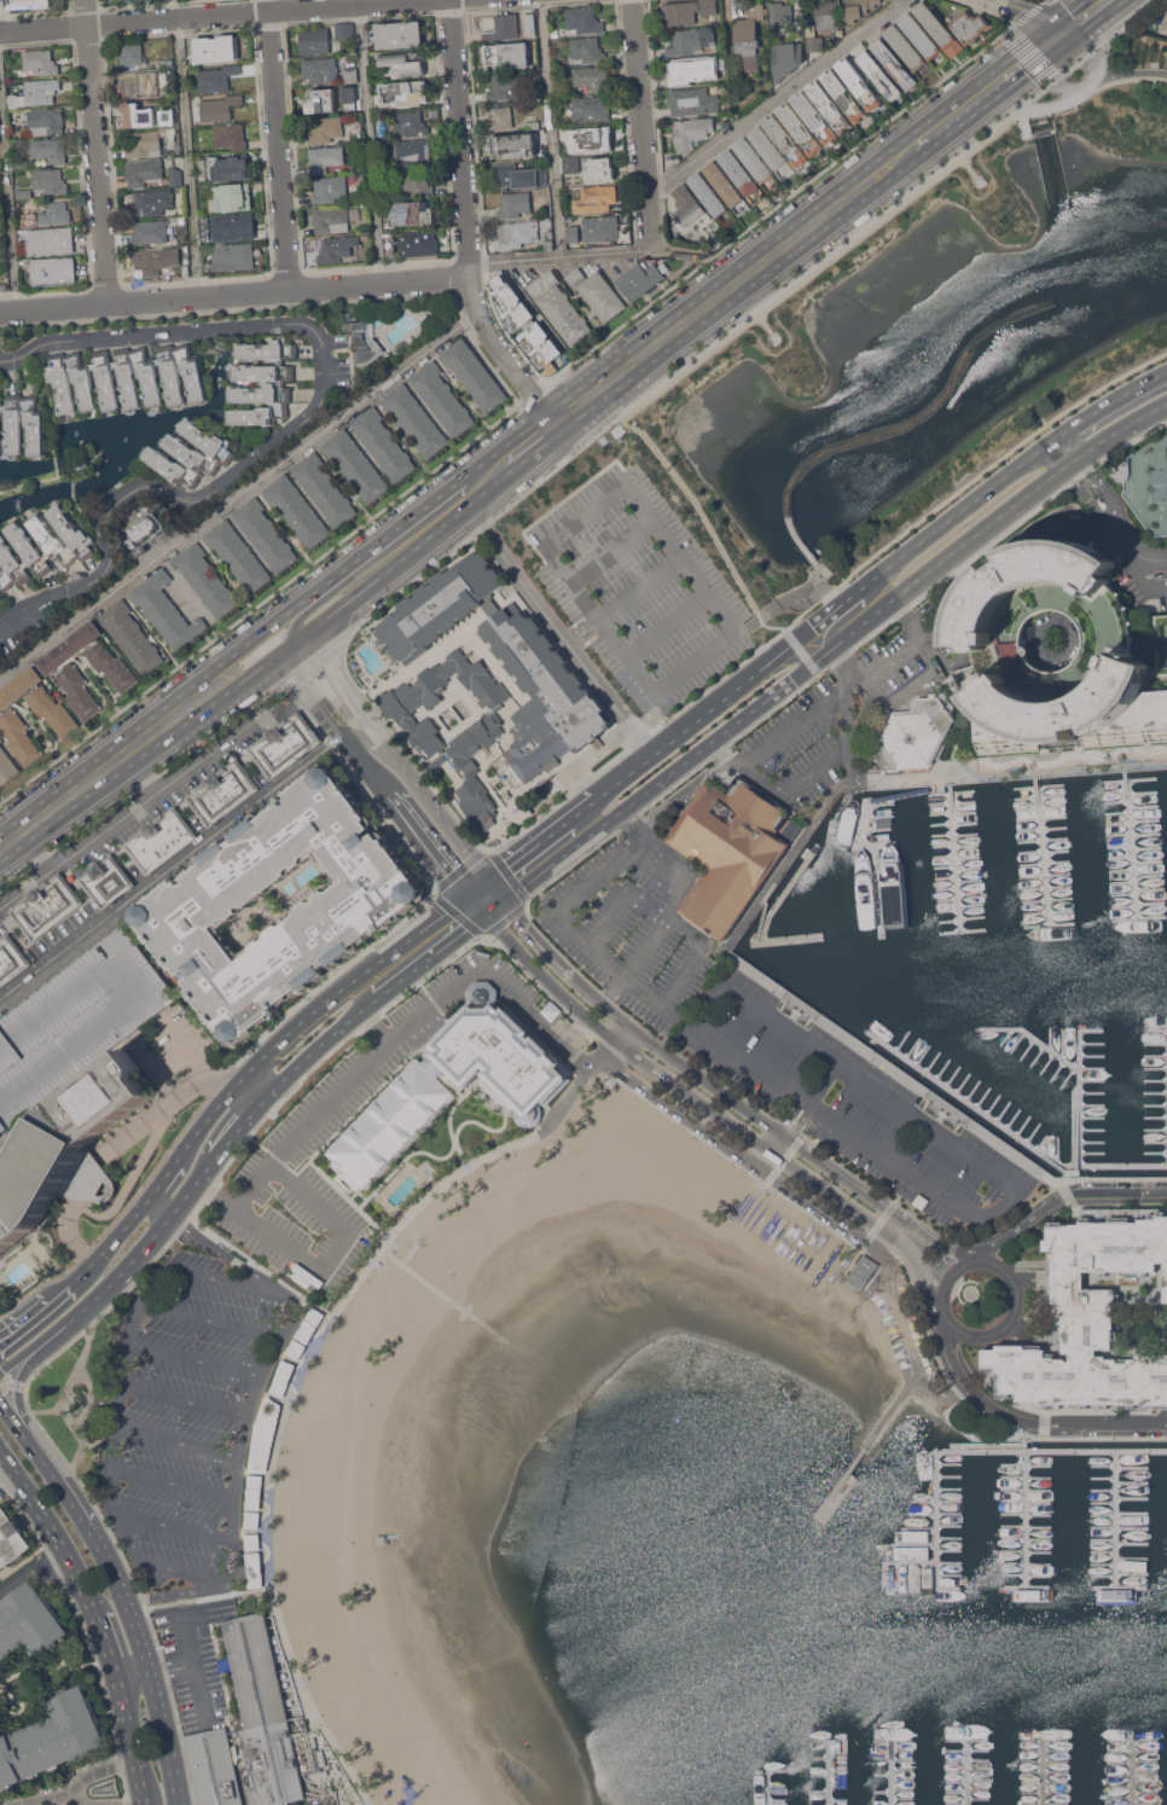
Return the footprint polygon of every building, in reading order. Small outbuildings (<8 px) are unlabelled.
[(2,10),(1,0),(11,0),(12,10),(2,10)] [(19,10),(19,0),(46,0),(47,7),(19,10)] [(701,16),(699,0),(712,0),(713,14),(701,16)] [(817,30),(815,0),(838,0),(840,30),(817,30)] [(846,23),(844,0),(882,0),(882,2),(876,2),(876,7),(867,7),(867,13),(861,13),(863,18),(855,18),(855,23),(846,23)] [(696,11),(696,25),(663,27),(662,5),(698,1),(698,11),(696,11)] [(924,1),(964,50),(952,59),(912,12),(924,1)] [(765,19),(755,19),(757,40),(759,40),(760,46),(765,46),(765,53),(757,54),(759,69),(745,70),(744,52),(737,52),(736,41),(735,41),(733,19),(748,18),(747,4),(764,2),(765,19)] [(784,25),(784,27),(770,27),(770,4),(783,4),(783,6),(791,6),(792,24),(784,25)] [(565,10),(594,8),(596,19),(598,19),(598,23),(603,23),(603,34),(577,35),(577,29),(567,29),(565,10)] [(966,10),(971,16),(974,14),(975,17),(980,13),(989,25),(982,30),(983,33),(976,37),(977,39),(966,47),(948,23),(966,10)] [(511,13),(511,12),(513,12),(513,13),(523,12),(523,14),(527,13),(528,21),(523,22),(517,23),(518,36),(492,39),(489,16),(511,13)] [(910,13),(942,52),(930,62),(896,23),(910,13)] [(354,39),(336,40),(335,23),(353,22),(353,24),(354,39)] [(376,25),(422,22),(423,45),(377,48),(376,25)] [(895,24),(928,63),(915,74),(882,35),(895,24)] [(301,56),(300,30),(327,28),(330,54),(301,56)] [(713,28),(716,45),(703,47),(703,53),(693,54),(693,57),(667,58),(666,48),(670,47),(669,41),(674,41),(674,31),(708,29),(713,28)] [(598,36),(599,47),(602,47),(602,52),(605,52),(606,60),(584,63),(584,62),(582,62),(582,59),(584,59),(584,57),(571,58),(570,39),(598,36)] [(239,58),(226,58),(226,62),(204,63),(204,56),(192,56),(192,37),(205,37),(205,39),(239,37),(239,58)] [(806,39),(823,37),(824,52),(807,53),(806,39)] [(882,39),(919,83),(908,93),(871,48),(882,39)] [(144,60),(147,60),(147,63),(144,63),(144,64),(121,66),(120,56),(123,54),(122,43),(141,42),(144,60)] [(529,68),(499,69),(499,64),(486,65),(484,46),(527,42),(529,68)] [(772,45),(802,43),(803,63),(774,86),(772,45)] [(901,93),(902,93),(894,100),(893,99),(889,103),(854,59),(858,57),(867,48),(902,92),(901,93)] [(56,65),(58,65),(59,75),(37,76),(36,70),(24,71),(23,52),(52,50),(52,60),(54,60),(56,65)] [(408,63),(424,62),(425,75),(402,77),(402,72),(395,74),(394,65),(379,66),(379,54),(408,53),(408,63)] [(873,110),(870,111),(835,65),(838,63),(847,56),(882,103),(879,105),(873,110)] [(302,60),(336,58),(337,83),(303,85),(302,60)] [(673,72),(674,72),(673,62),(712,58),(713,74),(703,74),(704,87),(691,87),(691,86),(669,87),(668,79),(673,77),(673,72)] [(199,93),(198,71),(223,70),(223,66),(240,65),(242,75),(228,75),(230,91),(199,93)] [(609,92),(592,93),(592,85),(573,86),(571,69),(608,66),(609,92)] [(356,68),(358,82),(344,82),(343,69),(356,68)] [(823,74),(832,68),(867,114),(861,118),(863,120),(860,122),(857,124),(820,76),(823,74)] [(137,72),(157,72),(158,97),(138,98),(137,89),(134,89),(133,82),(122,82),(121,74),(137,72)] [(492,99),(488,99),(487,92),(490,92),(490,87),(493,87),(492,75),(519,74),(522,99),(492,101),(492,99)] [(808,85),(817,79),(853,126),(844,133),(841,134),(806,88),(808,85)] [(59,80),(60,89),(53,89),(54,105),(25,106),(24,82),(59,80)] [(564,98),(556,98),(555,92),(556,92),(555,81),(563,80),(564,98)] [(381,83),(435,81),(436,100),(422,101),(423,105),(382,109),(381,83)] [(354,86),(356,109),(343,110),(342,87),(354,86)] [(719,114),(670,117),(669,91),(707,88),(707,95),(718,95),(719,114)] [(321,112),(307,114),(306,99),(309,99),(308,91),(333,89),(335,111),(321,112)] [(794,97),(802,89),(837,137),(836,137),(837,139),(835,141),(831,140),(829,143),(826,145),(791,99),(794,97)] [(18,108),(8,109),(8,101),(7,97),(7,95),(8,95),(8,94),(16,94),(17,94),(18,108)] [(226,99),(226,97),(243,95),(243,104),(231,105),(232,122),(227,122),(202,124),(201,101),(226,99)] [(573,123),(573,112),(571,99),(590,97),(590,95),(594,95),(594,97),(606,95),(606,105),(609,105),(610,120),(573,123)] [(811,157),(776,110),(779,108),(788,101),(823,147),(814,155),(811,157)] [(140,103),(140,109),(152,109),(152,127),(128,127),(128,117),(124,117),(124,115),(123,115),(123,103),(140,103)] [(511,106),(512,129),(493,130),(493,108),(511,106)] [(42,111),(42,110),(46,110),(46,111),(62,110),(63,135),(29,138),(29,137),(23,137),(22,129),(28,129),(28,121),(22,121),(22,116),(28,116),(27,112),(42,111)] [(402,137),(402,132),(395,133),(394,114),(422,112),(422,123),(425,122),(426,135),(402,137)] [(796,167),(761,122),(765,120),(773,112),(809,159),(803,164),(802,163),(800,166),(796,167)] [(308,145),(308,135),(312,135),(312,118),(342,117),(343,137),(332,137),(332,144),(308,145)] [(179,128),(180,138),(174,139),(174,137),(167,138),(167,135),(159,137),(162,155),(127,158),(126,149),(133,147),(132,132),(168,129),(167,118),(179,118),(179,128)] [(677,149),(675,149),(674,121),(713,118),(714,133),(708,133),(708,140),(693,141),(693,149),(687,153),(677,155),(677,149)] [(526,129),(526,122),(539,121),(540,128),(526,129)] [(214,127),(244,124),(245,145),(215,147),(214,127)] [(776,172),(748,135),(751,133),(760,126),(788,162),(779,169),(776,172)] [(588,129),(598,129),(598,130),(609,129),(609,138),(612,138),(612,152),(577,155),(576,149),(579,149),(579,144),(576,144),(576,133),(590,133),(588,129)] [(535,156),(504,159),(504,153),(493,155),(492,138),(533,133),(535,151),(534,151),(535,156)] [(736,144),(745,138),(773,175),(765,181),(762,184),(733,146),(736,144)] [(29,141),(65,139),(66,164),(50,166),(50,158),(30,159),(29,141)] [(395,143),(426,141),(429,166),(397,168),(395,143)] [(343,147),(344,166),(327,167),(327,174),(310,175),(308,150),(343,147)] [(579,157),(580,173),(563,174),(562,158),(562,157),(559,157),(559,149),(564,149),(564,156),(579,155),(579,157)] [(721,156),(730,149),(759,186),(750,192),(747,195),(718,158),(721,156)] [(230,158),(230,157),(240,156),(240,158),(248,158),(248,172),(245,172),(246,179),(223,180),(222,179),(208,180),(207,166),(217,164),(217,159),(230,158)] [(546,159),(547,166),(542,167),(538,163),(538,159),(538,158),(546,157),(546,159)] [(27,158),(28,168),(13,168),(12,159),(27,158)] [(611,158),(612,167),(614,167),(615,179),(603,180),(603,181),(597,181),(597,180),(586,181),(585,170),(591,169),(590,159),(611,158)] [(128,173),(128,163),(139,162),(141,162),(144,162),(147,161),(147,162),(162,161),(163,179),(145,180),(146,187),(129,188),(129,181),(126,181),(126,173),(128,173)] [(707,167),(715,161),(743,198),(736,204),(732,207),(703,169),(707,167)] [(511,185),(494,186),(493,166),(516,164),(516,170),(546,169),(546,187),(511,188),(511,185)] [(182,185),(170,186),(169,168),(175,167),(181,170),(182,185)] [(413,172),(413,168),(426,168),(428,186),(434,186),(434,196),(423,197),(423,191),(400,192),(399,172),(413,172)] [(69,195),(45,196),(45,191),(34,191),(33,172),(60,169),(62,181),(69,180),(69,195)] [(382,175),(389,175),(389,172),(396,170),(397,184),(382,185),(382,175)] [(721,215),(718,217),(689,181),(692,178),(699,172),(728,209),(721,215)] [(315,195),(314,179),(346,176),(347,198),(335,198),(336,203),(314,204),(313,195),(315,195)] [(214,186),(250,184),(252,209),(216,211),(214,186)] [(707,211),(683,230),(678,221),(680,220),(677,216),(679,215),(677,211),(681,208),(678,202),(680,201),(674,192),(685,184),(707,211)] [(597,187),(597,186),(599,186),(600,186),(616,185),(617,203),(610,203),(610,211),(574,214),(573,199),(582,199),(581,188),(597,187)] [(31,188),(31,198),(17,199),(16,190),(31,188)] [(172,190),(173,207),(166,207),(166,210),(163,210),(163,215),(163,216),(132,219),(130,209),(134,209),(134,204),(137,204),(135,192),(172,190)] [(499,205),(501,205),(501,195),(529,192),(529,202),(530,202),(532,211),(519,211),(519,219),(497,220),(497,211),(499,211),(499,205)] [(35,227),(23,228),(22,214),(36,213),(40,214),(39,210),(45,210),(45,213),(48,213),(47,202),(66,201),(68,209),(70,209),(71,222),(40,225),(35,227)] [(430,208),(432,208),(434,224),(391,227),(390,204),(430,201),(430,208)] [(314,220),(313,209),(347,207),(349,232),(314,234),(314,227),(312,227),(312,220),(314,220)] [(213,240),(211,216),(251,213),(254,238),(230,239),(213,240)] [(582,219),(616,216),(619,236),(584,238),(582,219)] [(168,219),(169,224),(166,225),(168,242),(166,242),(164,243),(158,244),(157,242),(134,244),(133,232),(135,232),(135,222),(168,219)] [(540,220),(552,219),(552,227),(541,227),(540,220)] [(498,224),(538,221),(539,242),(522,242),(522,249),(499,250),(498,224)] [(30,254),(19,255),(18,242),(29,240),(28,230),(72,226),(74,253),(30,256),(30,254)] [(569,243),(568,227),(577,226),(579,242),(577,243),(569,243)] [(402,257),(401,233),(436,232),(437,256),(402,257)] [(395,257),(385,257),(384,233),(394,233),(395,257)] [(342,263),(319,265),(318,257),(324,257),(323,239),(359,236),(360,245),(350,245),(352,256),(342,256),(342,263)] [(553,239),(553,248),(545,249),(544,240),(553,239)] [(211,272),(210,263),(213,263),(211,246),(252,244),(254,269),(211,272)] [(150,250),(153,249),(153,250),(169,249),(170,267),(159,268),(161,275),(144,277),(144,269),(135,269),(134,251),(150,250)] [(74,257),(75,283),(31,286),(30,261),(74,257)] [(639,262),(645,269),(655,262),(666,277),(660,280),(661,282),(658,284),(656,283),(646,290),(648,292),(641,296),(640,295),(632,302),(615,280),(639,262)] [(627,306),(605,323),(598,314),(597,314),(592,309),(593,308),(577,288),(575,289),(565,277),(577,267),(587,279),(598,269),(627,306)] [(551,268),(561,282),(558,284),(564,292),(565,291),(570,297),(569,298),(582,317),(584,315),(588,321),(587,323),(594,331),(573,348),(527,288),(551,268)] [(568,352),(546,368),(539,359),(538,360),(533,354),(534,353),(521,335),(519,336),(515,331),(516,330),(509,319),(517,313),(499,289),(512,279),(568,352)] [(358,366),(356,342),(353,343),(353,330),(344,331),(344,323),(372,321),(373,338),(375,338),(384,350),(366,365),(358,366)] [(228,422),(226,422),(226,410),(228,410),(228,408),(237,410),(237,407),(240,407),(240,408),(256,410),(259,406),(266,406),(266,402),(231,402),(231,400),(228,400),(230,385),(237,385),(237,387),(251,387),(251,381),(232,381),(233,379),(231,379),(231,366),(233,366),(233,365),(242,365),(242,364),(248,364),(248,367),(254,367),(254,364),(257,364),(257,365),(278,365),(278,359),(237,358),(237,356),(236,356),(236,342),(243,342),(243,343),(271,343),(271,338),(280,338),(280,336),(284,336),(284,343),(296,343),(296,358),(281,358),(281,365),(294,365),(292,379),(280,379),(280,387),(290,387),(290,401),(286,401),(286,410),(288,410),(288,418),(274,418),(274,425),(262,425),(262,424),(228,424),(228,422)] [(507,396),(486,413),(478,404),(477,405),(474,400),(475,399),(460,379),(459,381),(454,376),(457,375),(449,365),(447,367),(437,355),(461,337),(507,396)] [(94,408),(95,410),(83,413),(77,384),(76,381),(74,368),(66,370),(76,411),(60,414),(53,381),(51,381),(48,371),(46,372),(45,367),(52,366),(50,355),(64,352),(64,355),(71,353),(71,352),(80,350),(83,366),(95,364),(93,352),(108,348),(110,362),(117,361),(115,350),(129,347),(129,350),(138,348),(137,347),(145,346),(149,361),(161,358),(158,347),(173,343),(174,347),(180,346),(180,344),(188,343),(192,358),(197,356),(207,400),(204,400),(204,402),(193,405),(186,373),(184,375),(181,360),(176,361),(185,402),(184,402),(184,405),(172,407),(169,397),(168,397),(167,391),(169,390),(168,384),(167,384),(162,362),(155,365),(163,402),(159,402),(161,405),(150,408),(143,377),(140,377),(138,364),(133,365),(141,406),(139,406),(140,408),(128,411),(126,401),(124,401),(122,395),(126,394),(124,387),(123,387),(118,366),(111,368),(120,407),(118,407),(118,410),(106,412),(104,402),(101,402),(100,396),(104,395),(103,389),(101,389),(97,367),(89,370),(98,407),(94,408)] [(408,378),(430,361),(430,362),(434,360),(443,372),(440,375),(446,383),(448,382),(452,387),(451,388),(464,407),(466,406),(470,411),(469,412),(476,422),(454,437),(408,378)] [(428,458),(420,448),(419,449),(416,445),(417,443),(402,425),(401,426),(396,420),(399,419),(391,411),(389,413),(379,401),(382,399),(403,382),(449,442),(428,458)] [(7,410),(0,410),(0,405),(7,405),(7,393),(21,393),(21,396),(29,396),(29,395),(37,395),(37,411),(43,411),(43,454),(41,454),(41,457),(29,457),(29,426),(27,424),(27,411),(22,411),(22,453),(21,453),(21,455),(8,455),(8,445),(6,445),(6,439),(7,439),(7,410)] [(349,423),(371,407),(375,405),(383,417),(381,419),(388,428),(389,426),(393,433),(391,434),(406,452),(407,451),(411,455),(410,457),(417,466),(395,483),(349,423)] [(144,455),(143,454),(150,445),(151,446),(152,445),(174,463),(178,462),(187,469),(190,465),(162,445),(164,442),(162,441),(169,433),(170,434),(172,433),(193,449),(197,449),(207,457),(209,453),(178,429),(188,416),(193,420),(193,422),(204,430),(202,434),(207,437),(209,434),(214,437),(217,434),(225,440),(226,437),(232,442),(228,448),(236,454),(226,465),(221,463),(217,468),(219,469),(213,476),(203,468),(199,472),(202,474),(197,481),(198,481),(193,488),(184,481),(179,486),(169,478),(169,477),(143,457),(144,455)] [(368,504),(361,494),(360,495),(355,489),(358,488),(343,470),(342,471),(338,466),(339,465),(333,455),(330,458),(320,446),(344,426),(390,487),(368,504)] [(1113,464),(1166,432),(1166,534),(1153,535),(1124,494),(1124,481),(1120,481),(1117,481),(1115,480),(1113,478),(1111,476),(1110,474),(1109,471),(1110,468),(1111,465),(1113,464)] [(290,469),(312,452),(312,453),(315,451),(324,462),(321,464),(329,474),(330,472),(333,477),(332,478),(347,497),(348,495),(352,501),(350,503),(358,512),(336,528),(290,469)] [(86,460),(86,469),(74,469),(72,462),(86,460)] [(331,533),(309,549),(302,539),(301,540),(297,535),(298,534),(285,516),(283,517),(279,512),(280,511),(273,501),(271,504),(261,492),(285,472),(331,533)] [(232,515),(240,507),(240,506),(252,498),(254,498),(256,495),(266,507),(262,510),(269,518),(271,517),(274,523),(273,524),(288,542),(289,541),(292,546),(291,547),(298,557),(278,574),(232,515)] [(7,569),(0,559),(0,534),(1,535),(2,534),(6,540),(5,541),(8,546),(8,545),(22,564),(27,561),(5,529),(6,529),(5,527),(16,520),(22,527),(23,526),(28,532),(25,533),(42,556),(48,551),(28,523),(29,521),(28,520),(39,512),(56,536),(59,538),(66,547),(69,545),(46,512),(60,503),(65,510),(64,510),(71,521),(68,523),(72,529),(75,527),(79,532),(83,529),(88,536),(91,534),(94,541),(88,545),(94,553),(82,562),(80,557),(72,561),(74,563),(66,568),(59,557),(56,561),(51,556),(46,559),(52,569),(40,578),(30,563),(24,568),(31,578),(19,586),(17,581),(11,586),(11,587),(5,592),(0,586),(0,567),(4,571),(7,569)] [(132,535),(128,529),(149,512),(152,512),(155,512),(156,513),(164,524),(164,526),(164,528),(163,529),(153,538),(152,535),(132,552),(123,541),(132,535)] [(251,594),(243,585),(242,586),(238,580),(239,579),(226,561),(223,562),(220,557),(221,556),(215,547),(213,550),(202,536),(226,518),(272,578),(251,594)] [(1156,691),(1166,690),(1166,725),(1122,729),(1121,715),(1113,722),(1101,731),(1093,733),(1090,724),(1081,727),(1074,729),(1076,739),(1059,742),(1049,741),(1039,741),(1028,738),(1014,733),(1003,729),(995,722),(986,715),(976,706),(969,696),(982,687),(979,681),(977,684),(965,692),(963,692),(962,690),(954,673),(954,672),(954,671),(972,664),(974,668),(976,668),(975,666),(977,662),(976,657),(969,651),(969,645),(952,645),(953,629),(954,616),(962,598),(966,588),(970,581),(977,571),(988,563),(994,570),(1000,565),(1008,561),(1003,552),(1010,549),(1017,545),(1023,542),(1040,539),(1051,538),(1057,538),(1068,540),(1081,542),(1090,545),(1099,550),(1109,556),(1117,561),(1108,575),(1113,579),(1115,591),(1120,592),(1121,593),(1120,597),(1124,605),(1128,605),(1130,608),(1126,610),(1130,621),(1133,621),(1133,622),(1133,623),(1131,626),(1132,637),(1136,638),(1136,639),(1134,639),(1132,640),(1131,654),(1136,654),(1136,661),(1151,663),(1156,691)] [(173,559),(197,541),(207,553),(203,555),(210,564),(211,563),(215,568),(214,569),(228,587),(230,586),(234,592),(232,593),(239,603),(219,619),(173,559)] [(144,544),(149,551),(138,558),(133,552),(144,544)] [(411,596),(413,598),(418,594),(416,591),(426,582),(429,586),(434,582),(432,579),(443,570),(446,574),(476,550),(478,553),(482,551),(490,562),(487,564),(492,570),(495,567),(504,579),(501,581),(503,585),(481,600),(483,604),(477,609),(475,606),(472,608),(475,611),(464,620),(461,616),(455,621),(459,623),(447,633),(445,629),(440,633),(442,637),(430,645),(428,643),(425,644),(429,649),(419,656),(416,651),(403,661),(401,658),(397,661),(389,649),(391,646),(388,642),(385,644),(376,632),(379,629),(377,626),(401,608),(399,604),(411,596)] [(169,642),(168,643),(163,638),(164,637),(151,617),(149,619),(145,614),(146,613),(139,603),(137,605),(128,594),(130,592),(130,591),(163,567),(173,579),(167,584),(168,585),(167,586),(166,585),(162,587),(190,625),(197,619),(196,617),(198,616),(199,617),(201,616),(209,627),(176,651),(169,642)] [(98,616),(122,598),(132,610),(129,613),(135,621),(138,620),(141,626),(140,627),(153,645),(156,644),(159,650),(158,651),(166,660),(144,677),(98,616)] [(528,783),(526,780),(524,782),(510,764),(511,764),(503,753),(510,748),(510,747),(515,743),(513,742),(518,737),(516,733),(515,735),(510,729),(517,724),(510,716),(529,701),(528,698),(534,695),(530,690),(527,692),(518,680),(521,678),(517,673),(515,675),(505,664),(509,661),(505,656),(501,658),(493,648),(495,645),(492,640),(489,643),(480,631),(483,628),(481,626),(505,606),(513,617),(522,611),(527,617),(528,615),(530,619),(534,616),(542,627),(539,629),(544,635),(546,633),(555,644),(552,646),(556,651),(559,649),(568,661),(564,663),(573,673),(575,671),(585,683),(581,685),(585,690),(588,687),(596,697),(598,696),(605,706),(599,709),(610,722),(606,725),(609,729),(597,737),(603,744),(596,750),(591,742),(576,751),(574,747),(558,759),(556,756),(552,760),(555,762),(528,783)] [(1155,615),(1166,614),(1166,675),(1160,675),(1155,615)] [(105,673),(104,673),(103,671),(100,673),(82,650),(71,660),(88,681),(85,685),(103,708),(85,722),(65,697),(70,695),(53,673),(48,675),(37,662),(93,619),(104,633),(100,635),(117,658),(120,655),(139,680),(122,695),(105,673)] [(472,664),(480,658),(498,683),(500,680),(512,695),(503,702),(505,704),(497,712),(494,709),(493,709),(489,703),(483,708),(478,702),(481,700),(472,689),(470,690),(459,675),(460,674),(458,671),(448,678),(451,680),(448,681),(449,684),(447,687),(446,690),(439,695),(442,700),(436,706),(435,704),(429,709),(424,703),(411,713),(419,724),(422,722),(420,720),(426,715),(428,718),(429,716),(440,730),(436,732),(447,745),(443,748),(445,749),(441,753),(440,750),(431,758),(422,744),(417,748),(406,733),(408,732),(403,726),(402,726),(394,715),(391,718),(376,697),(384,690),(387,692),(391,687),(394,690),(403,683),(405,684),(408,681),(412,686),(422,678),(418,674),(426,667),(429,669),(437,663),(439,666),(448,658),(446,656),(459,646),(472,664)] [(11,739),(0,725),(0,690),(34,664),(45,679),(41,681),(58,704),(62,701),(80,726),(63,739),(45,715),(41,718),(24,696),(12,706),(29,727),(25,730),(43,754),(25,767),(7,743),(11,739)] [(871,771),(866,771),(866,762),(871,761),(867,713),(913,709),(913,708),(918,697),(930,697),(930,692),(940,692),(940,696),(946,706),(945,708),(947,708),(950,712),(952,712),(953,715),(953,716),(956,719),(947,737),(946,737),(931,766),(871,771)] [(271,780),(248,749),(268,735),(267,732),(278,724),(279,725),(298,710),(313,729),(314,729),(323,739),(321,741),(323,741),(271,780)] [(488,749),(486,745),(470,758),(472,760),(474,760),(478,766),(477,767),(481,771),(476,774),(489,791),(484,795),(498,813),(489,820),(490,823),(478,831),(471,822),(472,820),(460,803),(464,801),(455,790),(466,783),(465,782),(468,779),(464,776),(466,774),(463,770),(460,771),(457,765),(458,764),(454,758),(447,764),(448,765),(437,773),(430,764),(453,745),(451,742),(489,712),(505,732),(494,739),(497,742),(488,749)] [(21,771),(0,787),(0,744),(21,771)] [(209,828),(186,797),(205,782),(204,780),(216,771),(217,773),(237,758),(260,788),(209,828)] [(332,765),(347,783),(344,784),(349,790),(352,790),(364,805),(362,807),(366,812),(367,811),(376,820),(375,824),(371,826),(372,829),(379,823),(426,886),(428,898),(388,930),(385,930),(378,935),(362,947),(361,951),(303,996),(298,996),(281,1009),(281,1014),(279,1016),(239,1046),(237,1047),(225,1045),(167,969),(163,960),(157,957),(130,922),(132,905),(167,877),(175,876),(196,861),(194,858),(225,834),(226,836),(255,813),(259,813),(261,814),(263,817),(265,816),(263,814),(265,812),(279,801),(281,801),(283,801),(281,796),(284,795),(284,794),(284,791),(298,780),(300,782),(301,782),(306,778),(304,777),(321,764),(332,765)] [(707,867),(666,840),(707,779),(725,791),(736,777),(737,776),(739,774),(742,774),(744,776),(788,806),(790,808),(791,812),(791,813),(794,816),(792,818),(805,825),(722,942),(678,910),(707,867)] [(175,806),(198,836),(146,876),(123,845),(175,806)] [(111,853),(135,884),(101,910),(77,880),(111,853)] [(59,871),(83,902),(33,941),(8,911),(59,871)] [(10,1127),(0,1135),(0,1018),(124,924),(174,992),(168,997),(172,1002),(8,1126),(10,1127)] [(31,964),(0,988),(0,939),(8,933),(31,964)] [(468,1003),(468,989),(476,981),(489,980),(498,988),(498,1002),(495,1002),(499,1006),(500,1005),(503,1008),(506,1004),(576,1073),(573,1078),(546,1104),(544,1102),(541,1104),(542,1108),(542,1110),(544,1113),(542,1116),(541,1119),(539,1122),(533,1126),(529,1126),(526,1126),(522,1124),(518,1121),(517,1118),(516,1116),(516,1112),(516,1108),(517,1105),(509,1112),(477,1079),(486,1070),(483,1068),(465,1085),(449,1069),(441,1076),(459,1096),(366,1188),(365,1186),(359,1191),(332,1161),(335,1159),(326,1149),(425,1050),(472,1003),(468,1003)] [(34,1229),(0,1255),(0,1183),(4,1188),(47,1113),(50,1109),(53,1105),(58,1102),(127,1049),(141,1068),(140,1078),(153,1095),(88,1145),(115,1179),(116,1183),(117,1191),(115,1195),(112,1197),(108,1201),(101,1202),(57,1196),(56,1200),(47,1215),(43,1220),(39,1226),(34,1229)] [(1148,1353),(1166,1353),(1166,1409),(1162,1409),(1162,1405),(1155,1405),(1155,1408),(1064,1408),(1043,1408),(1039,1408),(1039,1404),(1035,1404),(1035,1400),(1017,1400),(1017,1397),(998,1397),(998,1372),(991,1372),(991,1370),(982,1370),(982,1348),(997,1348),(997,1345),(1026,1345),(1026,1342),(1053,1342),(1053,1304),(1047,1304),(1047,1250),(1045,1250),(1045,1227),(1049,1225),(1049,1221),(1064,1221),(1064,1220),(1072,1220),(1072,1223),(1080,1223),(1080,1207),(1166,1208),(1166,1302),(1119,1302),(1119,1352),(1098,1352),(1098,1356),(1107,1356),(1107,1358),(1137,1358),(1137,1350),(1148,1350),(1148,1353)] [(221,1224),(227,1217),(242,1230),(236,1237),(221,1224)] [(865,1254),(879,1264),(863,1289),(848,1279),(865,1254)] [(279,1401),(261,1398),(249,1470),(268,1473),(279,1401)] [(34,1546),(0,1571),(0,1505),(2,1503),(14,1519),(16,1517),(24,1530),(23,1530),(34,1546)] [(245,1534),(246,1587),(261,1587),(259,1534),(245,1534)] [(28,1642),(0,1663),(0,1603),(8,1597),(7,1595),(17,1589),(18,1589),(31,1579),(45,1596),(46,1595),(54,1606),(53,1607),(54,1608),(56,1607),(64,1619),(63,1620),(71,1632),(59,1641),(60,1643),(53,1649),(50,1644),(35,1655),(30,1649),(31,1648),(28,1642)] [(288,1801),(288,1804),(254,1804),(238,1729),(245,1728),(232,1670),(219,1672),(216,1659),(228,1655),(221,1620),(265,1610),(291,1734),(298,1731),(296,1720),(304,1719),(310,1747),(315,1746),(320,1770),(303,1774),(303,1770),(298,1770),(304,1798),(288,1801)] [(6,1787),(0,1790),(0,1738),(52,1716),(46,1701),(62,1695),(59,1690),(68,1687),(69,1689),(83,1683),(89,1697),(91,1696),(103,1724),(100,1724),(109,1743),(92,1751),(93,1752),(82,1757),(82,1754),(60,1764),(60,1766),(51,1770),(50,1768),(41,1772),(41,1775),(33,1778),(33,1776),(14,1783),(16,1786),(7,1789),(6,1787)] [(240,1789),(244,1804),(198,1804),(184,1735),(226,1726),(238,1781),(243,1780),(244,1788),(240,1789)]
